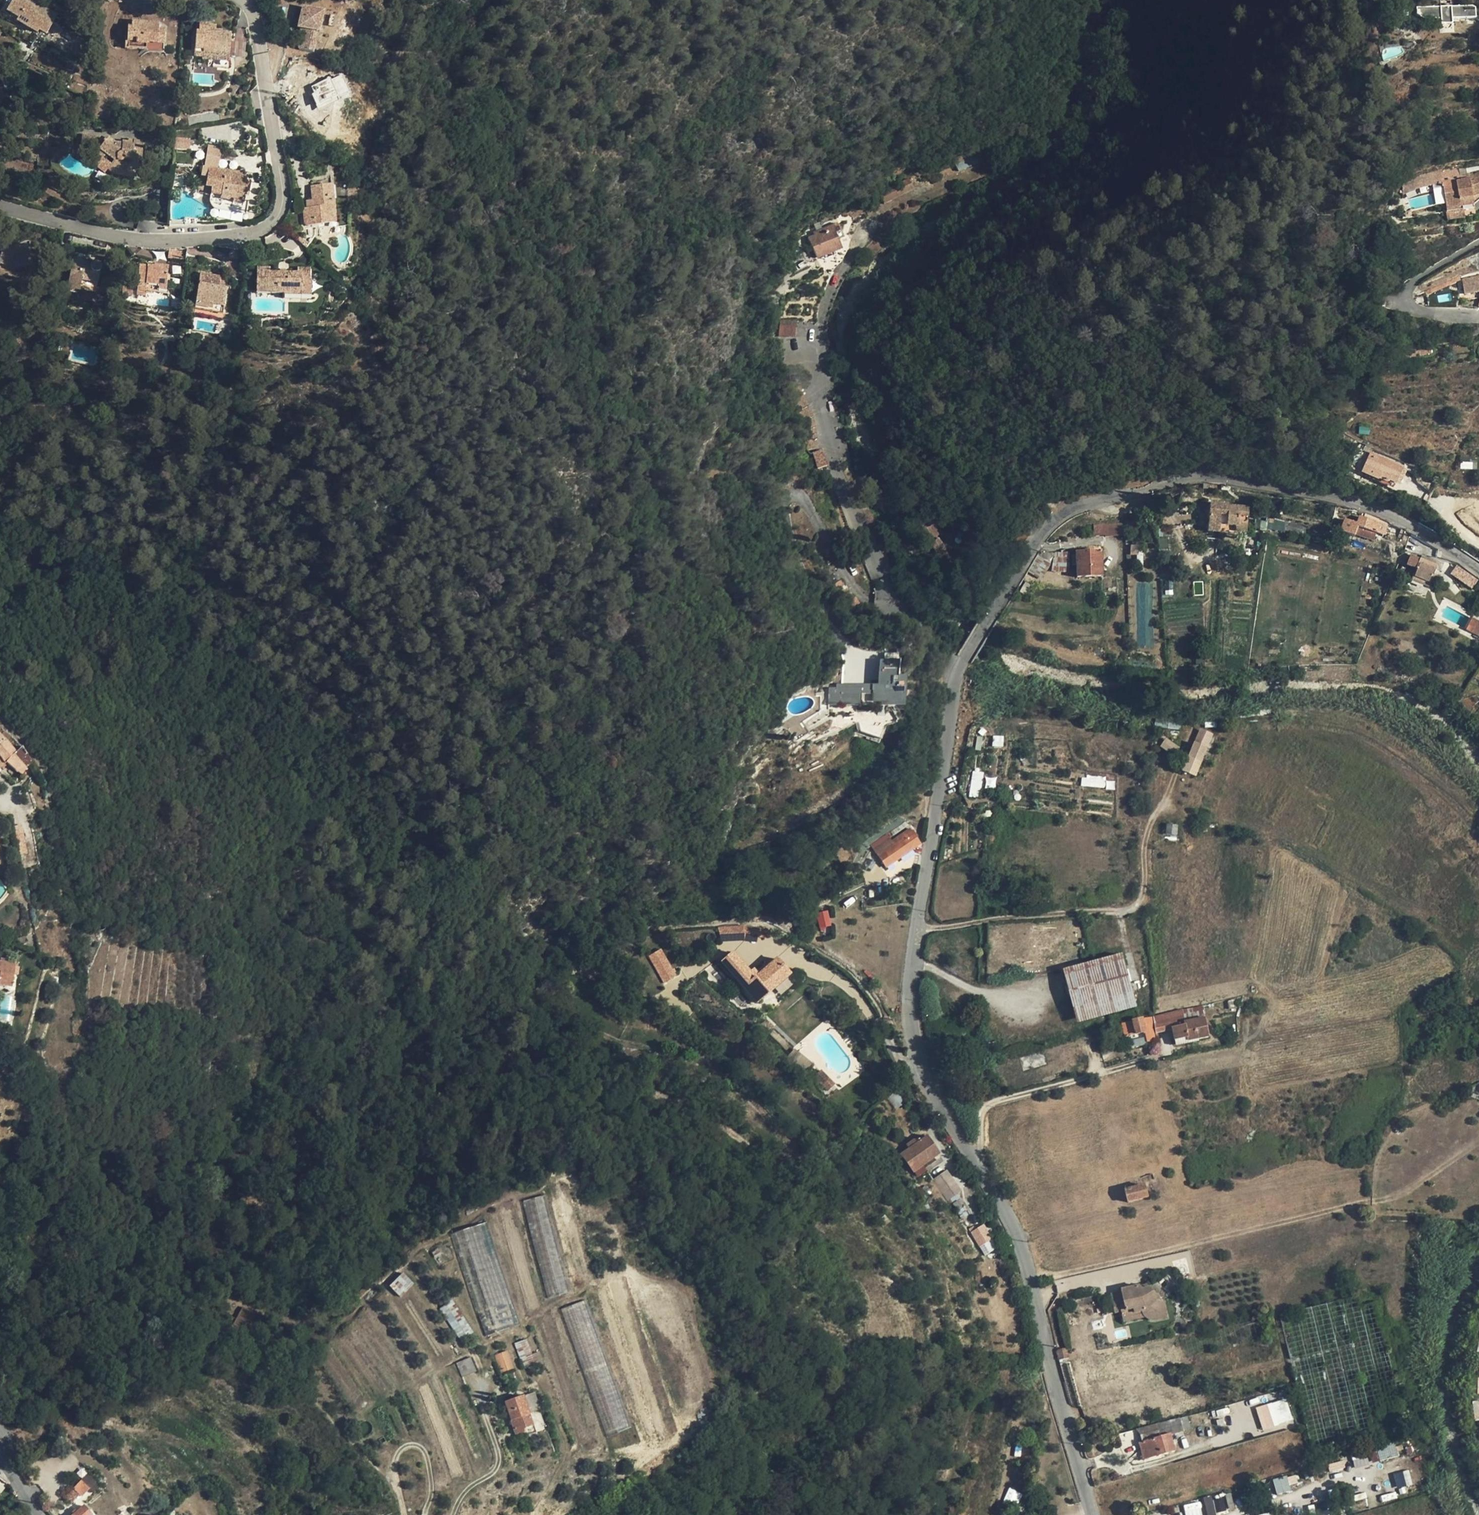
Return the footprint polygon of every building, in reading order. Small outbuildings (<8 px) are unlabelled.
[(7,10),(18,17),(26,21),(24,25),(38,33),(40,29),(47,33),(57,15),(36,3),(38,0),(13,0),(7,10)] [(1452,6),(1440,7),(1416,8),(1416,15),(1420,17),(1427,21),(1427,20),(1441,19),(1441,25),(1442,25),(1452,24),(1452,19),(1476,17),(1476,7),(1472,5),(1452,6)] [(308,21),(307,28),(305,37),(307,37),(305,48),(320,50),(322,40),(320,39),(321,30),(329,31),(332,32),(335,11),(307,6),(305,20),(308,21)] [(132,27),(128,27),(127,37),(126,37),(126,47),(146,48),(146,43),(165,43),(165,30),(159,30),(159,24),(132,22),(132,27)] [(231,35),(216,34),(210,33),(211,25),(199,25),(198,32),(196,32),(194,59),(229,61),(231,35)] [(325,51),(329,31),(321,30),(320,39),(322,40),(320,50),(325,51)] [(91,63),(93,48),(84,45),(79,59),(91,63)] [(317,107),(350,95),(342,73),(309,85),(317,107)] [(103,137),(82,135),(81,148),(92,150),(96,153),(103,158),(107,154),(115,160),(111,165),(108,168),(116,175),(126,175),(126,174),(136,175),(137,169),(141,168),(144,144),(140,144),(140,140),(129,139),(128,141),(123,141),(122,143),(122,146),(115,145),(115,142),(108,137),(106,139),(103,137)] [(209,146),(204,167),(217,169),(221,148),(209,146)] [(953,157),(959,170),(981,160),(974,147),(953,157)] [(96,153),(89,160),(98,167),(105,172),(108,168),(111,165),(103,158),(96,153)] [(1478,194),(1478,172),(1473,174),(1473,173),(1468,174),(1468,176),(1460,177),(1459,166),(1414,172),(1417,187),(1435,183),(1434,178),(1438,178),(1442,177),(1443,188),(1447,211),(1464,209),(1474,208),(1474,205),(1472,197),(1478,194)] [(217,169),(204,167),(202,176),(207,177),(206,186),(212,187),(210,194),(211,203),(216,209),(247,215),(249,203),(245,203),(248,182),(245,181),(246,174),(217,169)] [(304,226),(321,225),(324,220),(334,220),(331,184),(311,186),(312,204),(314,204),(314,207),(312,207),(303,208),(304,226)] [(1464,209),(1447,211),(1448,220),(1465,217),(1464,209)] [(845,256),(833,231),(815,242),(817,245),(810,248),(821,269),(845,256)] [(4,242),(0,255),(0,254),(0,273),(3,274),(16,277),(27,275),(27,272),(35,271),(32,258),(29,258),(26,244),(17,246),(4,242)] [(83,264),(84,260),(74,258),(69,288),(81,289),(81,287),(96,289),(99,271),(100,270),(101,268),(101,266),(101,265),(98,261),(95,261),(93,262),(92,263),(91,263),(91,265),(83,264)] [(159,286),(167,286),(168,267),(156,266),(149,265),(149,266),(139,265),(137,290),(158,291),(158,290),(159,286)] [(1462,278),(1465,293),(1478,291),(1478,274),(1462,278)] [(131,296),(131,284),(123,283),(123,295),(131,296)] [(222,289),(220,289),(211,288),(211,285),(198,283),(195,309),(223,313),(226,294),(224,294),(224,292),(223,290),(222,289)] [(223,319),(223,313),(195,309),(194,314),(223,319)] [(779,320),(779,336),(796,336),(796,320),(779,320)] [(100,352),(97,364),(97,366),(103,368),(106,354),(100,352)] [(1344,432),(1344,427),(1330,426),(1329,439),(1332,440),(1335,440),(1343,441),(1344,432)] [(1344,444),(1352,453),(1360,442),(1344,432),(1343,441),(1344,444)] [(821,449),(812,453),(818,468),(827,464),(821,449)] [(1403,467),(1371,453),(1363,449),(1354,469),(1362,472),(1378,480),(1379,479),(1388,483),(1389,480),(1395,483),(1403,467)] [(1212,451),(1191,458),(1194,467),(1214,459),(1212,451)] [(1476,461),(1461,460),(1461,468),(1476,469),(1476,461)] [(1437,478),(1415,469),(1414,471),(1415,474),(1416,476),(1417,480),(1417,482),(1429,492),(1431,494),(1432,493),(1437,478)] [(945,505),(937,498),(931,506),(939,512),(945,505)] [(1248,508),(1215,504),(1210,509),(1210,511),(1218,512),(1247,517),(1248,508)] [(1219,524),(1237,525),(1238,521),(1247,522),(1247,517),(1218,512),(1210,511),(1209,521),(1208,527),(1212,528),(1218,529),(1219,524)] [(1387,524),(1388,522),(1380,519),(1370,515),(1361,512),(1360,515),(1387,524)] [(1387,525),(1387,524),(1360,515),(1358,523),(1346,519),(1341,531),(1354,535),(1356,532),(1358,527),(1376,532),(1384,535),(1384,532),(1387,525)] [(930,517),(918,524),(923,530),(929,544),(948,573),(956,568),(936,536),(940,533),(930,517)] [(1267,518),(1266,521),(1267,522),(1266,528),(1284,532),(1286,522),(1267,518)] [(1267,522),(1266,521),(1255,519),(1254,528),(1265,529),(1266,528),(1267,522)] [(1246,532),(1247,522),(1238,521),(1237,525),(1236,531),(1246,532)] [(1126,531),(1125,522),(1118,523),(1118,532),(1126,531)] [(1107,530),(1097,524),(1095,524),(1095,533),(1118,532),(1118,523),(1114,523),(1107,530)] [(1387,525),(1384,532),(1396,536),(1398,529),(1387,525)] [(1374,539),(1376,532),(1358,527),(1356,532),(1374,539)] [(1326,532),(1317,530),(1315,536),(1314,543),(1323,545),(1326,532)] [(1076,565),(1076,575),(1076,577),(1102,576),(1101,551),(1082,551),(1075,552),(1076,561),(1072,561),(1072,565),(1076,565)] [(1068,552),(1055,553),(1051,571),(1068,572),(1068,552)] [(1041,578),(1045,573),(1047,559),(1038,554),(1028,572),(1041,578)] [(1420,558),(1411,555),(1407,564),(1416,568),(1420,558)] [(1416,568),(1412,579),(1429,586),(1438,565),(1420,558),(1416,568)] [(1473,576),(1458,566),(1452,574),(1467,585),(1473,576)] [(1195,582),(1195,595),(1203,594),(1203,582),(1195,582)] [(1471,617),(1465,629),(1478,635),(1478,632),(1478,621),(1471,617)] [(897,664),(878,663),(877,687),(836,685),(836,689),(830,688),(829,705),(860,706),(861,695),(871,695),(871,702),(900,703),(900,687),(891,687),(890,678),(897,678),(897,664)] [(785,731),(780,723),(776,726),(780,734),(785,731)] [(881,725),(860,723),(860,731),(863,733),(880,739),(881,725)] [(1214,729),(1203,725),(1195,743),(1206,748),(1214,729)] [(1162,746),(1174,755),(1179,749),(1167,740),(1162,746)] [(6,762),(22,775),(26,767),(15,753),(5,741),(0,745),(0,766),(6,762)] [(1206,748),(1195,743),(1187,764),(1193,767),(1196,761),(1200,762),(1206,748)] [(33,762),(21,746),(15,753),(26,767),(33,762)] [(1105,777),(1081,776),(1081,786),(1105,786),(1105,777)] [(978,797),(980,778),(973,777),(969,796),(978,797)] [(986,778),(986,786),(995,787),(996,778),(986,778)] [(1167,825),(1166,834),(1176,835),(1177,826),(1167,825)] [(920,843),(910,829),(892,841),(890,838),(874,849),(886,867),(920,843)] [(816,913),(820,930),(832,927),(827,910),(816,913)] [(769,930),(741,927),(739,927),(728,927),(718,929),(720,941),(735,939),(760,939),(761,936),(767,937),(769,930)] [(658,950),(651,954),(652,958),(660,954),(658,950)] [(750,972),(733,952),(721,962),(756,1003),(768,993),(764,989),(777,978),(781,982),(790,974),(776,958),(758,974),(753,970),(750,972)] [(1123,953),(1063,967),(1076,1021),(1136,1007),(1123,953)] [(672,975),(661,954),(660,954),(652,958),(664,979),(665,979),(672,975)] [(7,962),(0,961),(0,984),(12,985),(15,964),(7,962)] [(674,979),(672,975),(665,979),(667,983),(674,979)] [(764,989),(768,993),(781,982),(777,978),(764,989)] [(1202,1005),(1153,1017),(1155,1033),(1172,1029),(1176,1046),(1188,1043),(1187,1041),(1208,1037),(1202,1005)] [(745,1025),(749,1020),(743,1015),(739,1020),(745,1025)] [(1145,1032),(1144,1032),(1146,1043),(1155,1041),(1151,1017),(1142,1019),(1145,1032)] [(774,1027),(765,1019),(764,1021),(762,1023),(759,1024),(758,1025),(758,1026),(767,1034),(774,1027)] [(1142,1019),(1121,1024),(1124,1036),(1131,1035),(1136,1034),(1139,1033),(1144,1032),(1145,1032),(1142,1019)] [(1143,1047),(1139,1033),(1136,1034),(1131,1035),(1132,1040),(1128,1041),(1130,1049),(1143,1047)] [(834,1085),(820,1070),(813,1076),(827,1091),(834,1085)] [(938,1154),(925,1137),(917,1143),(914,1139),(905,1145),(908,1149),(901,1154),(913,1172),(922,1165),(938,1154)] [(943,1162),(938,1154),(922,1165),(926,1171),(927,1172),(943,1162)] [(922,1165),(913,1172),(918,1178),(926,1171),(922,1165)] [(961,1191),(946,1170),(931,1180),(946,1201),(961,1191)] [(1144,1185),(1125,1190),(1128,1202),(1148,1197),(1144,1185)] [(569,1292),(543,1196),(522,1202),(547,1297),(569,1292)] [(461,1231),(500,1330),(520,1323),(486,1223),(461,1231)] [(991,1239),(983,1226),(972,1233),(980,1246),(991,1239)] [(500,1330),(461,1231),(451,1234),(485,1335),(500,1330)] [(399,1292),(409,1281),(400,1273),(391,1282),(399,1292)] [(1121,1292),(1111,1295),(1115,1313),(1121,1312),(1133,1309),(1134,1313),(1142,1311),(1145,1316),(1148,1318),(1150,1319),(1152,1320),(1157,1319),(1166,1317),(1163,1302),(1150,1288),(1143,1289),(1140,1286),(1121,1290),(1121,1292)] [(559,1308),(613,1453),(637,1445),(584,1299),(559,1308)] [(441,1308),(458,1339),(470,1333),(453,1302),(441,1308)] [(243,1322),(248,1313),(232,1306),(223,1324),(233,1329),(238,1320),(243,1322)] [(1133,1309),(1121,1312),(1122,1321),(1145,1316),(1142,1311),(1134,1313),(1133,1309)] [(526,1339),(514,1343),(521,1360),(533,1356),(526,1339)] [(455,1357),(461,1354),(457,1345),(451,1349),(455,1357)] [(1068,1348),(1057,1351),(1059,1360),(1070,1357),(1068,1348)] [(501,1373),(514,1368),(508,1350),(494,1354),(501,1373)] [(462,1378),(475,1372),(469,1358),(456,1364),(462,1378)] [(539,1409),(535,1397),(534,1392),(522,1396),(528,1413),(539,1409)] [(528,1413),(522,1396),(504,1403),(515,1433),(524,1430),(526,1435),(534,1432),(528,1413)] [(1293,1420),(1286,1398),(1255,1407),(1262,1429),(1293,1420)] [(94,1423),(76,1415),(72,1424),(89,1433),(94,1423)] [(1190,1430),(1187,1417),(1180,1418),(1183,1431),(1190,1430)] [(1141,1452),(1144,1460),(1175,1451),(1170,1435),(1183,1431),(1180,1418),(1179,1418),(1136,1429),(1140,1434),(1142,1442),(1139,1443),(1141,1452)] [(1370,1461),(1397,1457),(1395,1441),(1368,1445),(1370,1461)] [(1352,1451),(1353,1466),(1368,1465),(1367,1450),(1352,1451)] [(1393,1472),(1396,1488),(1411,1485),(1409,1470),(1393,1472)] [(89,1487),(95,1482),(88,1473),(82,1478),(89,1487)] [(1272,1479),(1276,1494),(1291,1490),(1286,1475),(1272,1479)] [(80,1480),(73,1487),(64,1497),(70,1503),(79,1494),(81,1495),(87,1487),(80,1480)] [(1003,1502),(1017,1507),(1022,1492),(1009,1487),(1003,1502)] [(1203,1501),(1207,1514),(1211,1514),(1229,1510),(1225,1495),(1203,1501)] [(1184,1504),(1185,1514),(1201,1514),(1200,1502),(1184,1504)] [(72,1514),(89,1514),(91,1513),(84,1505),(72,1514)]
